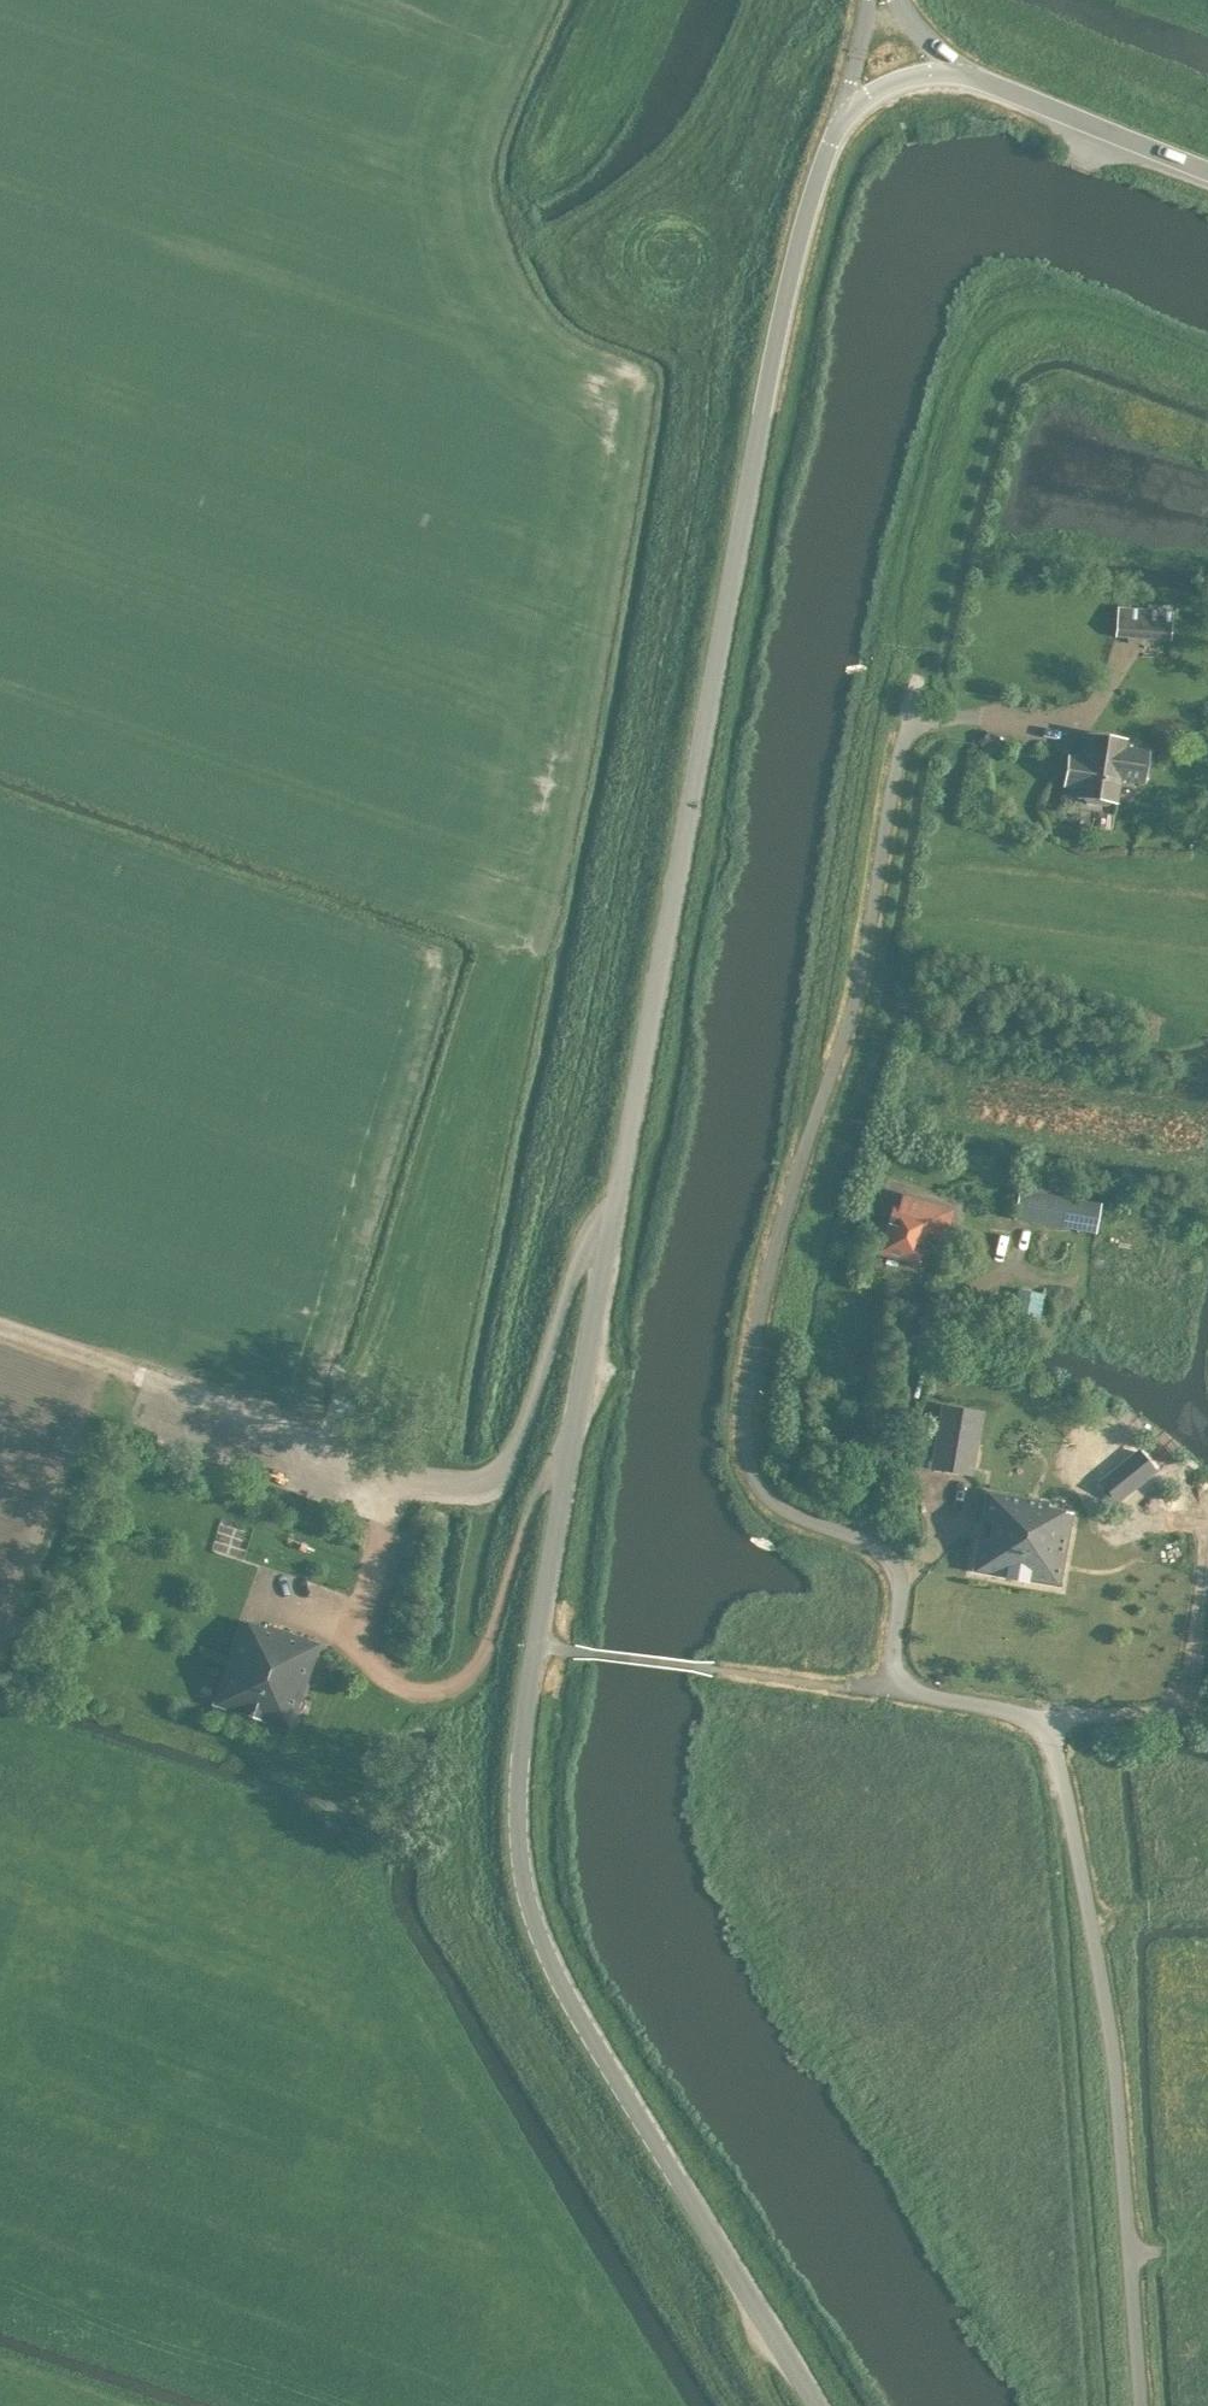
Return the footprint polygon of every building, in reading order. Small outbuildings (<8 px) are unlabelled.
[(1115,635),(1171,639),(1173,608),(1118,604),(1115,635)] [(993,751),(1001,739),(986,730),(978,742),(993,751)] [(1083,796),(1087,801),(1105,804),(1109,800),(1114,801),(1117,778),(1142,782),(1146,751),(1122,747),(1123,739),(1087,734),(1085,750),(1081,749),(1080,757),(1068,756),(1063,786),(1079,789),(1078,795),(1083,796)] [(1014,1215),(1095,1230),(1100,1202),(1019,1188),(1014,1215)] [(880,1250),(918,1260),(926,1232),(944,1237),(952,1207),(902,1193),(898,1207),(893,1205),(880,1250)] [(971,1390),(973,1375),(956,1372),(954,1387),(971,1390)] [(969,1473),(976,1431),(960,1428),(963,1408),(942,1405),(931,1466),(969,1473)] [(1152,1468),(1137,1450),(1100,1480),(1115,1499),(1152,1468)] [(1058,1583),(1070,1511),(1046,1507),(1047,1501),(986,1490),(981,1520),(978,1537),(972,1569),(1004,1574),(1004,1575),(1026,1579),(1026,1578),(1058,1583)] [(211,1704),(288,1730),(318,1642),(264,1624),(263,1627),(241,1619),(211,1704)]
